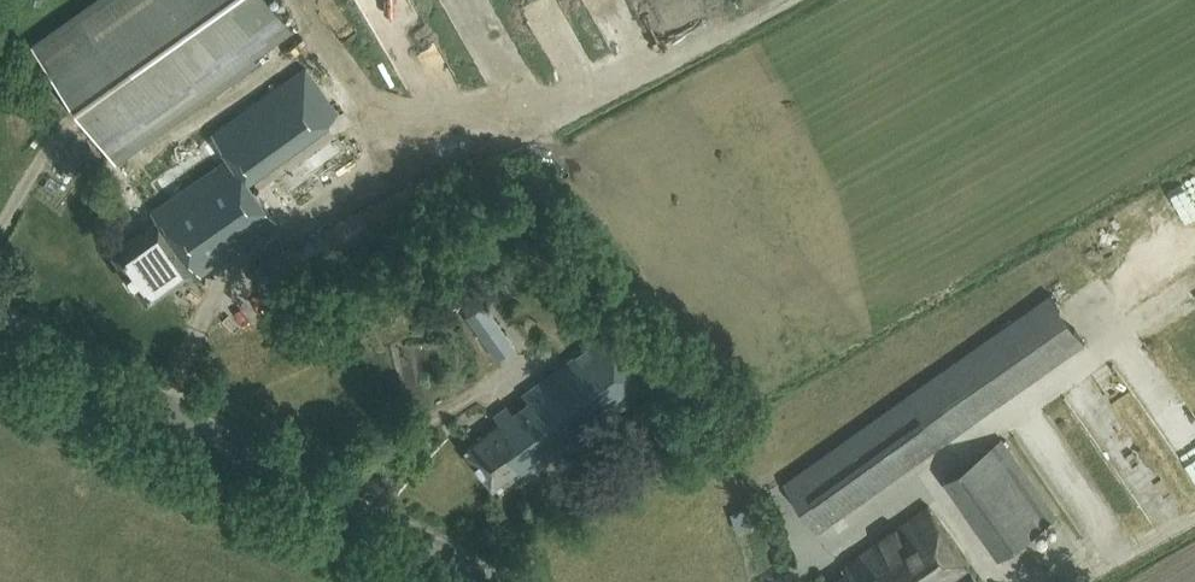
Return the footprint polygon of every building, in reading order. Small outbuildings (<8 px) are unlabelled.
[(272,214),(351,158),(337,138),(344,133),(330,113),(354,96),(332,65),(322,72),(316,62),(306,69),(300,60),(143,173),(133,159),(144,151),(135,138),(250,55),(252,58),(291,29),(271,0),(96,0),(32,45),(75,104),(112,154),(116,151),(135,179),(130,182),(157,221),(113,253),(146,300),(194,266),(200,275),(276,221),(272,214)] [(534,19),(566,2),(565,0),(524,0),(534,19)] [(64,203),(67,223),(82,221),(78,201),(64,203)] [(819,531),(1085,343),(1051,295),(785,483),(819,531)] [(495,359),(515,345),(484,304),(466,316),(495,359)] [(512,410),(509,406),(495,416),(499,423),(465,448),(493,486),(519,467),(526,477),(644,390),(604,337),(524,395),(527,400),(512,410)] [(1065,380),(1079,399),(1100,384),(1086,365),(1065,380)] [(393,437),(411,452),(420,442),(402,427),(393,437)] [(1048,522),(993,446),(946,480),(1001,556),(1048,522)] [(854,581),(984,581),(929,506),(846,565),(857,580),(854,581)]
